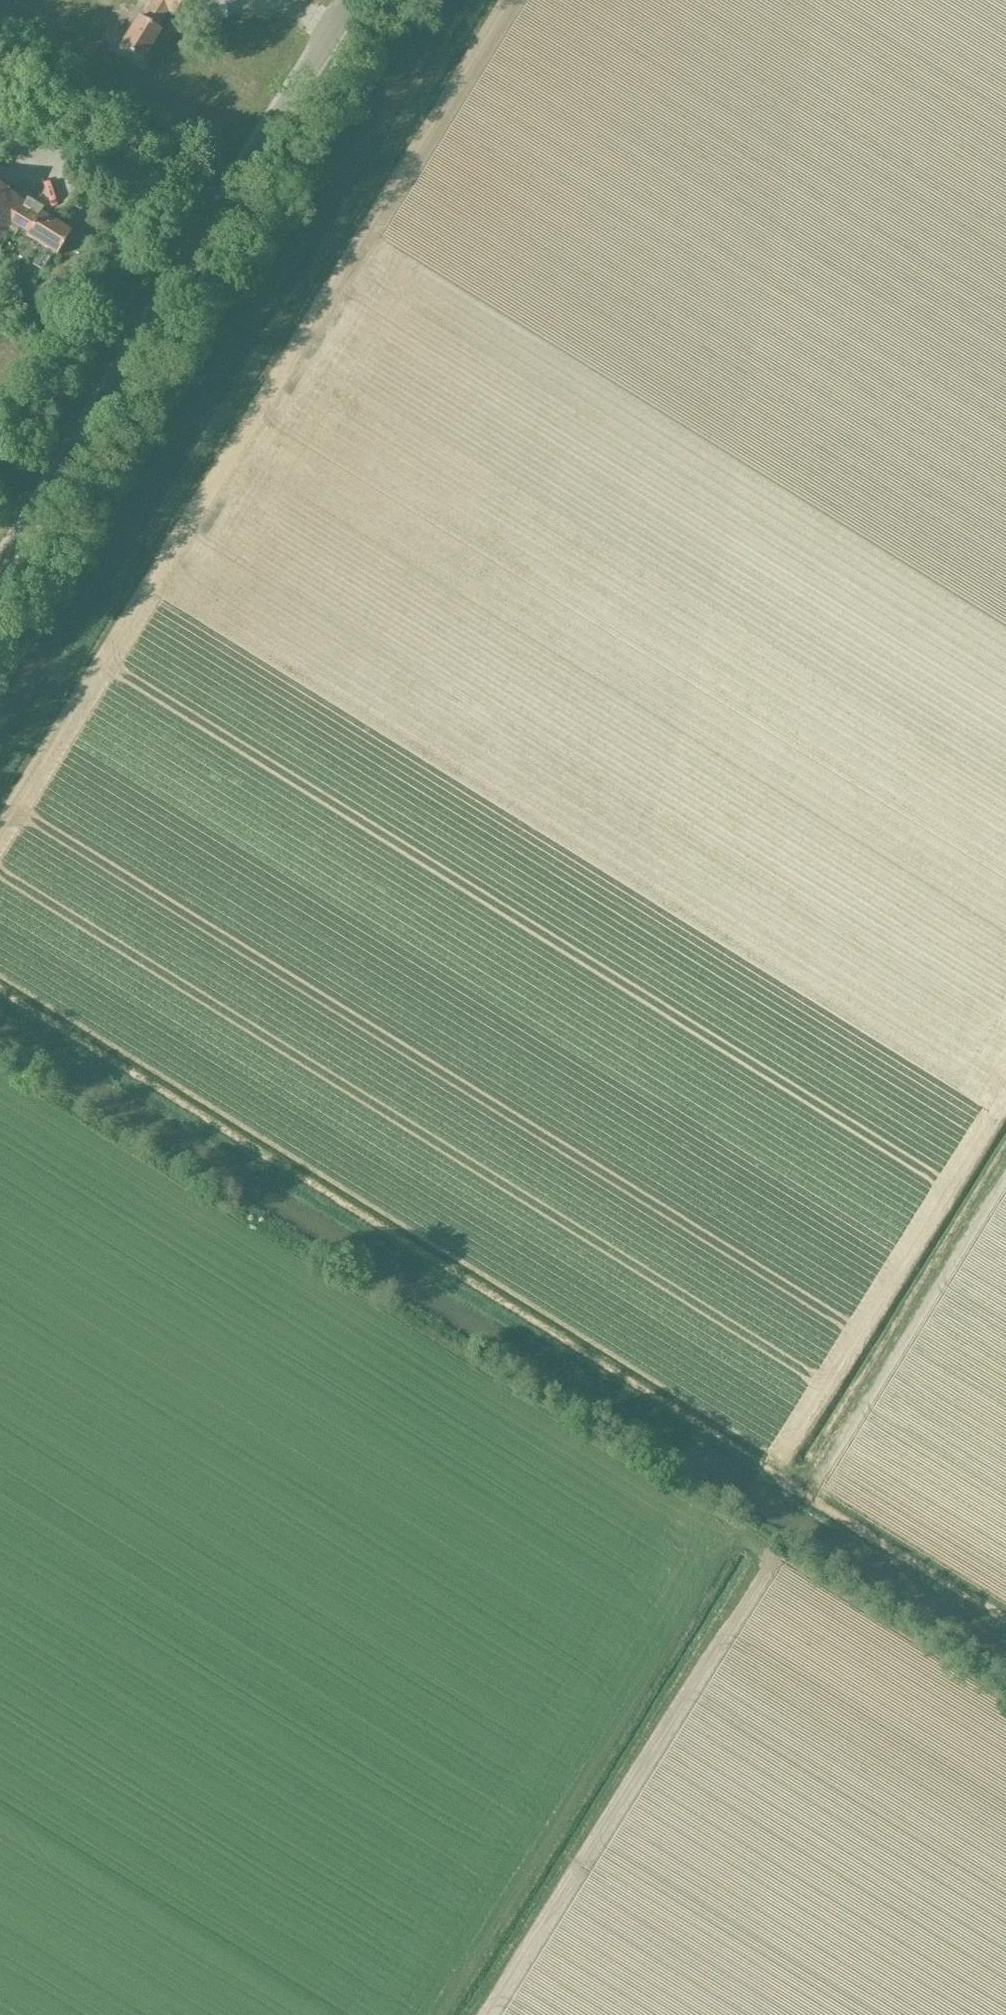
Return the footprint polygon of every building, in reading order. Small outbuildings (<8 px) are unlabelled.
[(151,4),(140,21),(137,19),(118,50),(140,64),(159,33),(155,30),(166,13),(171,17),(181,0),(144,0),(151,4)] [(69,234),(38,215),(36,218),(19,208),(22,203),(0,189),(0,239),(9,223),(26,234),(25,237),(56,256),(69,234)]
